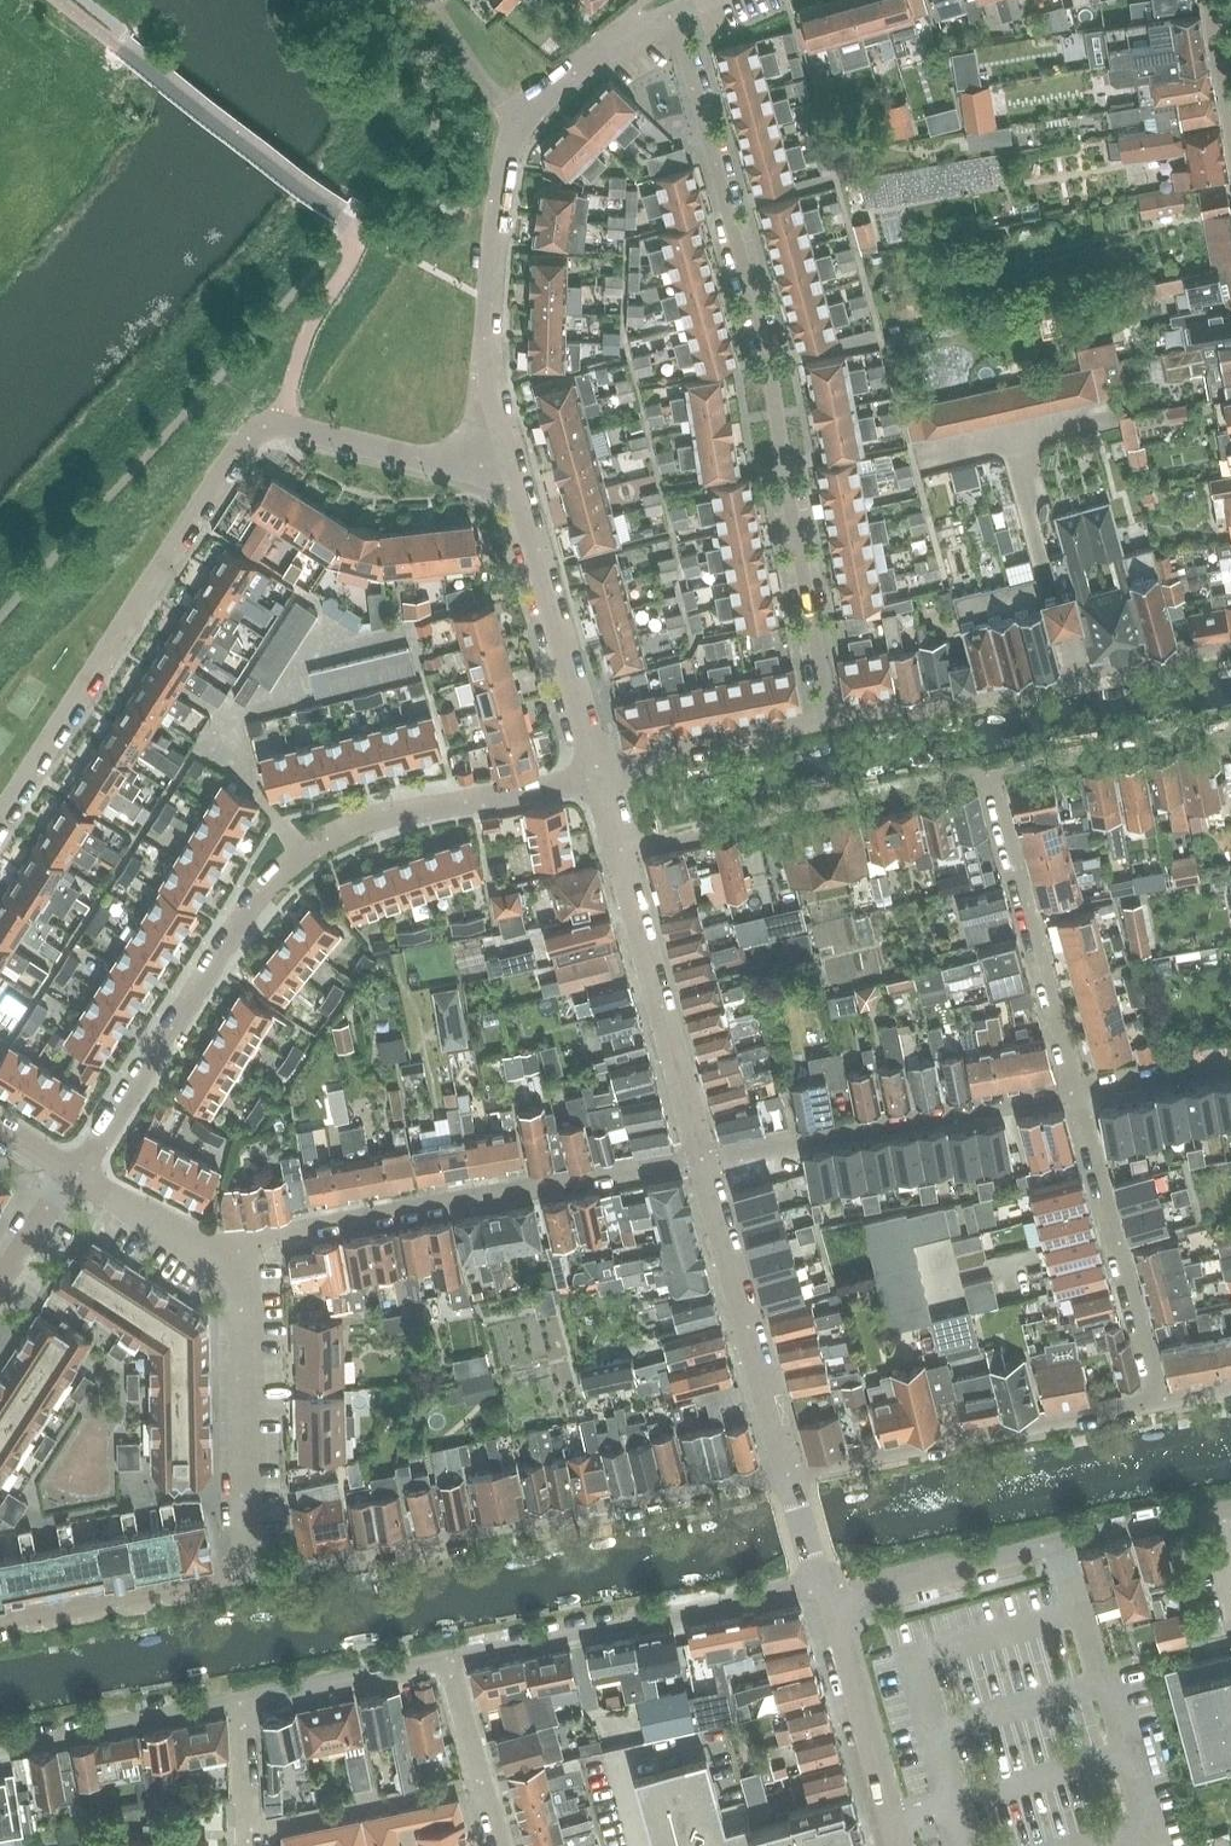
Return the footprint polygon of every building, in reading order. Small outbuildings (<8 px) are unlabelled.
[(516,0),(500,0),(508,8),(516,0)] [(863,32),(854,0),(827,0),(826,1),(844,63),(856,60),(849,36),(863,32)] [(897,54),(881,0),(854,0),(863,32),(865,41),(880,37),(885,57),(897,54)] [(908,52),(903,33),(904,33),(901,21),(916,17),(915,15),(927,11),(924,0),(881,0),(897,54),(908,52)] [(986,21),(987,21),(981,0),(933,0),(937,15),(967,6),(972,25),(979,23),(984,40),(990,38),(986,21)] [(1003,20),(1013,17),(1008,0),(997,0),(1003,20)] [(1013,17),(1023,14),(1019,0),(1008,0),(1013,17)] [(1156,17),(1197,10),(1196,0),(1153,0),(1156,17)] [(833,69),(845,65),(844,63),(826,1),(800,8),(811,45),(825,41),(833,69)] [(1065,5),(1053,9),(1059,28),(1071,26),(1065,5)] [(1200,9),(1197,10),(1156,17),(1149,18),(1105,26),(1109,47),(1111,63),(1136,58),(1138,70),(1155,67),(1163,66),(1161,53),(1181,50),(1182,59),(1208,54),(1200,9)] [(1023,30),(1019,20),(1014,22),(1017,31),(1023,30)] [(1100,42),(1099,27),(1083,28),(1084,43),(1100,42)] [(793,30),(783,32),(788,51),(798,48),(793,30)] [(759,53),(756,40),(717,50),(724,74),(779,59),(776,48),(759,53)] [(1087,47),(1063,49),(1064,68),(1089,66),(1087,47)] [(1214,90),(1208,54),(1182,59),(1181,50),(1161,53),(1163,66),(1155,67),(1158,87),(1175,84),(1177,96),(1214,90)] [(794,75),(804,72),(799,53),(789,56),(794,75)] [(1139,75),(1138,70),(1136,58),(1111,63),(1114,79),(1139,75)] [(724,74),(730,98),(769,87),(765,75),(782,70),(779,59),(724,74)] [(957,87),(980,82),(975,59),(950,64),(957,87)] [(817,96),(835,92),(829,67),(811,72),(817,96)] [(811,95),(806,77),(795,80),(800,98),(811,95)] [(641,128),(630,116),(639,107),(610,79),(593,97),(622,124),(633,136),(641,128)] [(730,98),(737,121),(775,111),(792,106),(788,95),(772,99),(769,87),(730,98)] [(921,100),(918,88),(909,90),(912,102),(921,100)] [(1146,121),(1147,130),(1181,124),(1189,123),(1219,117),(1214,90),(1177,96),(1155,101),(1155,100),(1138,103),(1138,104),(1110,109),(1112,123),(1139,118),(1139,115),(1144,114),(1145,121),(1146,121)] [(1136,94),(1138,103),(1155,100),(1153,90),(1136,94)] [(633,136),(622,124),(593,97),(576,114),(604,142),(614,132),(626,144),(633,136)] [(812,100),(801,103),(806,121),(817,118),(812,100)] [(792,106),(775,111),(737,121),(743,145),(782,134),(778,121),(794,117),(792,106)] [(604,142),(576,114),(559,132),(587,160),(599,171),(608,163),(596,151),(604,142)] [(824,142),(819,123),(808,126),(813,145),(824,142)] [(1120,138),(1108,139),(1111,157),(1123,155),(1123,156),(1173,148),(1173,149),(1185,150),(1188,167),(1173,169),(1176,187),(1229,178),(1221,126),(1192,130),(1189,123),(1181,124),(1147,130),(1119,134),(1120,138)] [(988,143),(986,128),(967,131),(970,146),(988,143)] [(599,171),(587,160),(559,132),(541,149),(570,177),(580,167),(592,179),(599,171)] [(750,168),(788,158),(805,153),(801,141),(785,145),(782,134),(743,145),(750,168)] [(684,146),(675,148),(657,153),(661,170),(688,162),(684,146)] [(830,165),(825,146),(814,149),(820,168),(830,165)] [(833,153),(837,169),(855,165),(851,149),(833,153)] [(651,172),(661,170),(657,153),(646,156),(651,172)] [(805,153),(788,158),(750,168),(756,192),(794,182),(791,168),(808,163),(805,153)] [(646,205),(662,200),(700,190),(694,166),(656,176),(659,189),(643,194),(646,205)] [(610,184),(627,185),(627,175),(611,175),(610,184)] [(610,195),(627,196),(627,188),(627,185),(610,184),(610,195)] [(1221,267),(1230,265),(1230,213),(1226,184),(1199,190),(1203,217),(1212,215),(1221,267)] [(542,185),(538,214),(574,219),(587,220),(590,195),(578,192),(578,190),(542,185)] [(1158,214),(1188,209),(1184,187),(1154,193),(1158,214)] [(627,196),(626,206),(638,206),(638,188),(627,188),(627,196)] [(700,190),(662,200),(646,205),(649,216),(665,211),(669,225),(707,214),(700,190)] [(760,207),(767,231),(822,215),(819,204),(802,209),(799,196),(760,207)] [(823,203),(826,213),(842,209),(840,198),(823,203)] [(626,206),(626,216),(626,223),(626,225),(637,226),(638,206),(626,206)] [(845,219),(842,209),(826,213),(829,223),(845,219)] [(538,214),(534,243),(570,248),(584,249),(588,221),(587,220),(574,219),(538,214)] [(626,225),(626,223),(626,216),(609,215),(609,225),(626,225)] [(767,231),(773,254),(812,244),(808,231),(825,226),(822,215),(767,231)] [(876,241),(878,241),(871,218),(854,223),(862,252),(878,249),(876,241)] [(661,232),(665,245),(648,249),(651,260),(706,245),(700,222),(661,232)] [(626,225),(609,225),(608,235),(625,236),(626,225)] [(641,263),(642,244),(630,243),(629,262),(641,263)] [(773,254),(780,278),(835,263),(831,251),(815,256),(812,244),(773,254)] [(671,267),(674,279),(713,269),(706,245),(651,260),(654,271),(671,267)] [(836,250),(839,260),(855,255),(852,246),(836,250)] [(568,283),(569,254),(533,253),(532,282),(568,283)] [(842,270),(858,265),(855,255),(839,260),(842,270)] [(780,278),(786,301),(825,291),(821,278),(838,273),(835,263),(780,278)] [(1221,267),(1153,281),(1156,297),(1188,290),(1190,305),(1221,299),(1221,298),(1225,297),(1226,305),(1228,305),(1230,307),(1230,265),(1221,267)] [(641,269),(629,269),(628,288),(640,289),(641,269)] [(664,308),(681,303),(719,292),(713,269),(674,279),(678,291),(661,296),(664,308)] [(624,274),(607,273),(606,284),(623,284),(624,274)] [(568,311),(568,283),(532,282),(531,311),(568,311)] [(623,295),(623,284),(606,284),(606,294),(623,295)] [(793,325),(831,314),(847,310),(844,298),(828,302),(825,291),(786,301),(793,325)] [(726,316),(719,292),(681,303),(664,308),(667,318),(684,313),(687,327),(726,316)] [(849,297),(852,307),(868,302),(866,292),(849,297)] [(628,302),(628,312),(644,313),(645,302),(628,302)] [(852,307),(854,316),(871,312),(868,302),(852,307)] [(1155,325),(1172,323),(1187,320),(1186,313),(1185,307),(1169,310),(1169,308),(1152,311),(1155,325)] [(1160,352),(1230,338),(1230,312),(1222,314),(1221,307),(1186,313),(1187,320),(1172,323),(1173,331),(1211,324),(1214,341),(1160,352)] [(847,310),(831,314),(793,325),(799,349),(837,338),(834,324),(850,320),(847,310)] [(568,311),(531,311),(531,339),(567,340),(568,311)] [(644,313),(628,312),(627,323),(644,323),(644,313)] [(992,327),(989,314),(976,317),(979,331),(992,327)] [(690,338),(674,342),(677,355),(732,340),(726,316),(687,327),(690,338)] [(915,330),(885,337),(889,357),(919,350),(915,330)] [(607,331),(606,340),(621,341),(621,332),(607,331)] [(1210,387),(1212,397),(1215,397),(1230,394),(1230,338),(1160,352),(1152,353),(1157,379),(1165,377),(1165,378),(1207,370),(1210,387)] [(566,369),(567,340),(531,339),(530,368),(566,369)] [(621,341),(606,340),(606,351),(620,351),(621,341)] [(739,363),(732,340),(677,355),(680,365),(697,360),(700,374),(739,363)] [(633,355),(636,365),(653,361),(650,352),(633,355)] [(812,387),(868,376),(865,365),(848,368),(846,355),(807,363),(812,387)] [(1129,355),(1104,363),(1109,380),(1135,371),(1129,355)] [(653,361),(636,365),(638,375),(655,371),(653,361)] [(868,366),(871,376),(887,372),(884,362),(868,366)] [(1104,363),(1093,366),(1099,397),(1112,394),(1109,382),(1104,363)] [(1073,369),(1078,389),(1081,402),(1100,398),(1099,397),(1093,366),(1092,364),(1073,369)] [(585,402),(598,398),(590,369),(535,384),(542,412),(585,402)] [(1063,406),(1081,402),(1078,389),(1073,369),(1055,373),(1063,406)] [(873,386),(890,382),(887,372),(871,376),(873,386)] [(1047,410),(1063,406),(1055,373),(1039,376),(1047,410)] [(724,374),(684,380),(687,394),(671,397),(673,408),(688,405),(728,398),(724,374)] [(870,387),(868,376),(812,387),(816,411),(855,404),(853,391),(870,387)] [(1022,379),(1026,401),(1029,414),(1047,410),(1039,376),(1022,379)] [(635,387),(633,377),(616,381),(618,391),(635,387)] [(1005,383),(1009,404),(1012,418),(1029,414),(1026,401),(1022,379),(1005,383)] [(1012,418),(1009,404),(1005,383),(987,388),(995,422),(1012,418)] [(638,397),(635,387),(618,391),(621,401),(638,397)] [(978,425),(995,422),(987,388),(971,391),(978,425)] [(971,391),(953,395),(961,429),(978,425),(971,391)] [(1220,428),(1230,426),(1230,394),(1215,397),(1220,428)] [(936,399),(941,420),(944,433),(961,429),(953,395),(936,399)] [(728,398),(688,405),(673,408),(674,419),(690,416),(692,429),(732,423),(728,398)] [(919,404),(926,435),(926,437),(944,433),(941,420),(936,399),(931,401),(919,404)] [(1187,402),(1189,411),(1201,408),(1199,399),(1187,402)] [(645,404),(647,414),(664,410),(662,400),(645,404)] [(592,430),(585,402),(542,412),(550,440),(592,430)] [(821,435),(860,428),(877,425),(874,412),(858,415),(855,404),(816,411),(821,435)] [(911,438),(926,435),(919,404),(904,408),(902,408),(911,438)] [(881,414),(883,424),(900,419),(897,409),(881,414)] [(650,424),(667,420),(664,410),(647,414),(650,424)] [(1126,445),(1141,443),(1135,413),(1120,415),(1126,445)] [(900,419),(883,424),(886,433),(903,429),(900,419)] [(680,456),(696,453),(736,447),(732,423),(692,429),(694,442),(678,444),(680,456)] [(879,435),(877,425),(860,428),(821,435),(825,459),(864,452),(862,438),(879,435)] [(1220,428),(1218,429),(1222,455),(1230,453),(1230,426),(1220,428)] [(550,440),(558,469),(600,458),(592,430),(550,440)] [(629,437),(632,448),(649,443),(646,433),(629,437)] [(649,443),(632,448),(634,457),(651,453),(649,443)] [(1149,464),(1145,445),(1128,448),(1132,468),(1149,464)] [(656,451),(659,460),(676,456),(673,447),(656,451)] [(736,447),(696,453),(680,456),(682,467),(698,465),(700,478),(740,471),(736,447)] [(676,456),(659,460),(661,471),(678,466),(676,456)] [(565,497),(608,486),(600,458),(558,469),(565,497)] [(861,483),(878,480),(876,469),(859,472),(857,459),(818,466),(822,490),(861,483)] [(895,466),(897,476),(914,472),(911,462),(895,466)] [(914,472),(897,476),(900,486),(917,482),(914,472)] [(1210,477),(1218,519),(1228,517),(1230,534),(1230,474),(1210,477)] [(252,510),(262,517),(244,547),(260,557),(279,526),(300,494),(273,477),(252,510)] [(699,511),(755,501),(751,477),(712,484),(714,497),(697,500),(699,511)] [(878,480),(861,483),(822,490),(827,514),(866,507),(864,494),(880,491),(878,480)] [(615,514),(608,486),(565,497),(573,525),(615,514)] [(1156,503),(1153,487),(1141,490),(1144,506),(1156,503)] [(644,493),(646,504),(662,499),(660,490),(644,493)] [(325,510),(300,494),(279,526),(304,542),(325,510)] [(1108,498),(1080,506),(1057,512),(1066,546),(1085,619),(1080,620),(1091,658),(1109,653),(1110,654),(1119,652),(1128,649),(1128,648),(1147,643),(1122,552),(1108,498)] [(646,504),(648,513),(650,523),(666,519),(664,510),(662,499),(646,504)] [(760,525),(755,501),(699,511),(701,523),(718,519),(721,532),(760,525)] [(670,508),(672,517),(689,513),(687,504),(670,508)] [(832,539),(871,531),(887,528),(885,516),(868,519),(866,507),(827,514),(832,539)] [(907,513),(910,522),(926,518),(924,509),(907,513)] [(304,542),(329,558),(349,525),(325,510),(304,542)] [(675,528),(692,524),(689,513),(672,517),(675,528)] [(623,541),(615,514),(573,525),(581,553),(623,541)] [(926,518),(910,522),(913,533),(929,528),(926,518)] [(349,525),(329,558),(326,563),(340,567),(337,578),(367,585),(369,574),(384,578),(384,574),(381,533),(382,531),(349,523),(349,525)] [(472,523),(439,527),(443,567),(465,565),(466,575),(476,573),(475,564),(483,563),(472,523)] [(760,525),(721,532),(723,544),(706,548),(709,559),(764,549),(760,525)] [(1010,526),(997,529),(1002,550),(1015,547),(1010,526)] [(414,570),(443,567),(439,527),(409,530),(414,570)] [(887,528),(871,531),(832,539),(836,563),(875,555),(872,541),(889,538),(887,528)] [(409,530),(381,533),(384,574),(403,572),(404,579),(415,578),(414,570),(409,530)] [(1221,568),(1230,566),(1230,541),(1215,544),(1219,568),(1221,568)] [(1150,544),(1122,552),(1147,643),(1148,648),(1175,640),(1169,618),(1150,544)] [(1041,593),(1042,596),(1050,628),(1080,620),(1085,619),(1066,546),(1049,551),(1059,588),(1041,593)] [(228,547),(213,571),(260,600),(266,592),(268,588),(252,577),(259,567),(228,547)] [(727,566),(730,580),(769,573),(764,549),(709,559),(711,569),(727,566)] [(634,576),(631,564),(622,566),(617,550),(582,560),(590,588),(624,579),(634,576)] [(698,551),(681,555),(684,565),(700,561),(698,551)] [(1174,574),(1170,553),(1156,555),(1161,577),(1174,574)] [(277,567),(285,572),(293,560),(284,555),(277,567)] [(659,559),(661,569),(678,565),(675,555),(659,559)] [(841,587),(880,579),(897,576),(894,563),(877,567),(875,555),(836,563),(841,587)] [(920,561),(923,569),(939,565),(937,556),(920,561)] [(301,566),(293,560),(285,572),(293,578),(301,566)] [(703,571),(700,561),(684,565),(686,575),(703,571)] [(678,565),(661,569),(663,579),(680,575),(678,565)] [(925,579),(942,575),(939,565),(923,569),(925,579)] [(1221,568),(1223,579),(1230,578),(1230,566),(1221,568)] [(213,571),(199,593),(240,619),(246,610),(260,619),(269,606),(267,605),(260,600),(213,571)] [(769,573),(730,580),(732,592),(716,595),(718,608),(774,597),(769,573)] [(899,586),(897,576),(880,579),(841,587),(845,611),(881,604),(884,603),(881,590),(899,586)] [(1042,596),(1041,593),(1036,576),(1009,583),(1033,671),(1060,665),(1050,628),(1042,596)] [(590,588),(597,615),(632,607),(624,579),(590,588)] [(1181,601),(1184,600),(1181,582),(1174,580),(1162,583),(1166,604),(1181,601)] [(982,589),(987,607),(1005,676),(1033,671),(1009,583),(1009,582),(982,589)] [(476,598),(472,585),(447,592),(448,606),(476,598)] [(693,587),(689,588),(683,590),(688,608),(698,606),(693,587)] [(981,587),(954,594),(978,682),(1005,676),(987,607),(982,589),(981,587)] [(368,593),(372,627),(389,622),(386,591),(368,593)] [(1223,592),(1211,594),(1213,607),(1190,611),(1196,640),(1230,634),(1223,592)] [(184,616),(231,646),(239,651),(244,643),(238,633),(233,630),(240,619),(199,593),(184,616)] [(323,608),(357,630),(371,626),(367,623),(338,604),(340,598),(333,593),(326,596),(324,599),(323,608)] [(277,597),(271,607),(279,612),(286,603),(277,597)] [(778,621),(774,597),(718,608),(720,617),(736,614),(739,628),(778,621)] [(913,597),(911,597),(884,603),(881,604),(889,649),(899,698),(925,693),(916,648),(903,651),(895,610),(915,607),(913,597)] [(427,598),(418,599),(419,614),(431,611),(429,598),(427,598)] [(417,599),(405,600),(407,618),(414,615),(419,614),(418,599),(417,599)] [(297,600),(289,611),(311,625),(318,613),(297,600)] [(1166,604),(1169,618),(1184,615),(1181,601),(1166,604)] [(458,627),(463,646),(503,636),(494,603),(450,615),(453,628),(458,627)] [(597,615),(605,643),(639,634),(632,607),(597,615)] [(694,632),(704,629),(699,610),(689,613),(694,632)] [(289,611),(282,621),(304,635),(311,625),(289,611)] [(685,621),(682,612),(666,616),(668,626),(685,621)] [(859,631),(869,629),(866,612),(856,614),(859,631)] [(850,633),(859,631),(856,614),(847,616),(850,633)] [(184,616),(169,640),(199,659),(206,649),(222,660),(231,646),(184,616)] [(419,633),(433,630),(431,620),(416,624),(419,633)] [(304,635),(282,621),(276,632),(297,646),(304,635)] [(687,631),(685,621),(668,626),(671,635),(687,631)] [(954,687),(976,682),(969,658),(949,662),(945,639),(936,641),(933,627),(925,629),(923,621),(916,623),(929,692),(954,687)] [(771,628),(762,630),(765,646),(774,644),(771,628)] [(755,648),(765,646),(762,630),(752,631),(755,648)] [(291,657),(297,646),(276,632),(269,643),(291,657)] [(605,643),(613,670),(613,671),(647,662),(639,634),(605,643)] [(875,652),(871,635),(860,637),(863,654),(871,693),(895,689),(888,650),(875,652)] [(512,669),(503,636),(463,646),(461,647),(464,659),(467,659),(472,679),(512,669)] [(728,653),(725,637),(715,639),(718,655),(728,653)] [(871,693),(863,654),(860,637),(849,639),(852,657),(839,659),(846,698),(871,693)] [(708,657),(718,655),(715,639),(705,640),(708,657)] [(169,672),(161,685),(177,695),(185,683),(201,693),(201,692),(220,704),(225,696),(206,684),(209,679),(193,669),(199,659),(169,640),(153,664),(154,665),(155,664),(169,672)] [(269,643),(262,653),(284,667),(291,657),(269,643)] [(415,671),(409,647),(395,651),(401,674),(415,671)] [(389,677),(401,674),(395,651),(383,654),(389,677)] [(262,653),(255,664),(277,678),(284,667),(262,653)] [(443,663),(440,653),(425,657),(428,667),(443,663)] [(802,706),(795,667),(781,670),(778,653),(767,655),(778,711),(802,706)] [(376,681),(389,677),(383,654),(370,657),(376,681)] [(755,715),(778,711),(767,655),(756,657),(759,674),(747,677),(755,715)] [(370,657),(358,660),(364,683),(376,681),(370,657)] [(680,659),(670,662),(684,729),(707,725),(700,686),(685,689),(680,659)] [(364,683),(358,660),(345,663),(351,687),(364,683)] [(665,692),(653,695),(661,734),(684,729),(670,662),(660,665),(665,692)] [(734,679),(731,662),(720,664),(731,720),(755,715),(747,677),(734,679)] [(345,663),(333,666),(339,690),(351,687),(345,663)] [(193,705),(177,695),(161,685),(169,672),(155,664),(154,665),(153,664),(131,699),(169,723),(176,713),(184,718),(193,705)] [(238,676),(219,664),(216,670),(234,682),(238,676)] [(255,664),(249,673),(249,675),(259,682),(260,681),(271,688),(277,678),(255,664)] [(707,725),(731,720),(720,664),(708,666),(711,684),(700,686),(707,725)] [(339,690),(333,666),(321,669),(327,693),(339,690)] [(317,695),(327,693),(321,669),(311,671),(317,695)] [(479,714),(521,702),(512,669),(472,679),(460,683),(465,701),(475,699),(479,714)] [(245,703),(259,682),(249,675),(235,696),(245,703)] [(426,691),(423,679),(408,683),(408,682),(394,686),(398,701),(412,698),(411,695),(426,691)] [(381,689),(366,693),(369,705),(384,702),(381,689)] [(356,709),(369,705),(366,693),(353,696),(356,709)] [(650,740),(650,736),(661,734),(653,695),(636,698),(636,700),(617,704),(624,740),(629,744),(650,740)] [(169,724),(169,723),(131,699),(117,721),(164,751),(172,739),(155,728),(161,719),(169,724)] [(530,735),(521,702),(479,714),(482,724),(484,724),(490,746),(530,735)] [(325,703),(311,707),(314,719),(328,715),(325,703)] [(299,722),(314,719),(311,707),(297,710),(299,722)] [(441,711),(444,720),(456,717),(454,708),(441,711)] [(430,714),(402,721),(412,761),(440,754),(430,714)] [(456,717),(444,720),(446,730),(459,727),(456,717)] [(264,731),(262,719),(247,722),(250,734),(264,731)] [(132,764),(140,753),(174,775),(181,763),(164,751),(117,721),(102,745),(132,764)] [(374,728),(384,768),(412,761),(402,721),(374,728)] [(356,775),(384,768),(374,728),(346,735),(356,775)] [(346,735),(318,742),(328,782),(356,775),(346,735)] [(539,768),(530,735),(490,746),(495,762),(492,763),(494,776),(539,768)] [(300,789),(328,782),(318,742),(290,748),(300,789)] [(126,774),(132,764),(102,745),(87,767),(134,797),(142,784),(126,774)] [(1222,802),(1222,800),(1225,800),(1221,781),(1217,782),(1211,747),(1180,753),(1191,813),(1190,813),(1193,830),(1204,828),(1201,811),(1198,812),(1197,807),(1222,802)] [(272,796),(300,789),(290,748),(262,755),(272,796)] [(1156,802),(1170,800),(1172,810),(1170,810),(1173,831),(1190,827),(1177,757),(1148,762),(1156,802)] [(198,777),(205,765),(195,758),(188,770),(198,777)] [(1152,802),(1145,762),(1117,768),(1130,837),(1146,834),(1158,832),(1152,802)] [(1129,853),(1112,766),(1080,772),(1087,807),(1090,806),(1093,823),(1106,821),(1113,856),(1129,853)] [(134,797),(87,767),(72,791),(103,810),(109,800),(126,811),(134,798),(133,797),(134,797)] [(460,782),(474,780),(472,770),(459,772),(460,782)] [(1019,817),(1021,823),(1062,816),(1053,777),(1038,780),(1039,786),(1013,791),(1018,817),(1019,817)] [(223,784),(208,809),(242,830),(257,805),(256,804),(236,791),(223,784)] [(954,804),(961,842),(968,875),(971,887),(984,884),(974,837),(987,834),(977,792),(952,797),(954,804)] [(168,801),(160,813),(170,820),(178,808),(168,801)] [(85,837),(95,822),(65,802),(52,823),(98,853),(116,865),(123,854),(105,843),(107,840),(97,834),(92,841),(85,837)] [(569,831),(565,804),(526,811),(531,838),(569,831)] [(957,842),(961,842),(954,804),(922,812),(930,846),(931,849),(946,846),(948,855),(959,853),(957,842)] [(208,809),(193,833),(227,854),(242,830),(208,809)] [(917,809),(890,815),(899,853),(915,850),(919,867),(934,863),(931,849),(930,846),(926,848),(917,809)] [(159,837),(170,820),(160,813),(149,830),(159,837)] [(857,815),(792,828),(798,853),(783,856),(793,887),(869,871),(867,858),(857,815)] [(872,857),(867,858),(869,871),(875,895),(879,909),(894,905),(891,891),(892,891),(883,856),(899,853),(890,815),(863,820),(872,857)] [(501,828),(499,816),(483,819),(485,831),(501,828)] [(1018,824),(1026,852),(1069,844),(1093,845),(1097,846),(1102,844),(1101,836),(1092,837),(1090,828),(1066,833),(1062,816),(1021,823),(1018,824)] [(52,823),(37,846),(67,866),(74,856),(90,866),(98,853),(52,823)] [(574,859),(569,831),(531,838),(536,865),(574,859)] [(193,833),(177,858),(212,879),(227,854),(193,833)] [(471,839),(445,848),(457,885),(483,877),(471,839)] [(736,839),(716,844),(719,858),(722,869),(728,898),(728,899),(748,894),(736,839)] [(1033,878),(1077,870),(1082,869),(1082,866),(1084,866),(1083,857),(1073,858),(1069,844),(1026,852),(1033,878)] [(86,912),(91,904),(77,895),(80,888),(69,881),(76,871),(67,866),(37,846),(22,869),(72,902),(72,903),(86,912)] [(431,894),(457,885),(445,848),(419,856),(431,894)] [(654,887),(691,877),(700,875),(696,863),(687,866),(682,848),(646,857),(654,887)] [(133,855),(125,867),(136,874),(144,862),(133,855)] [(405,902),(431,894),(419,856),(393,865),(405,902)] [(177,858),(162,883),(197,904),(212,879),(177,858)] [(1172,863),(1176,885),(1201,880),(1197,858),(1172,863)] [(509,873),(508,861),(491,864),(493,876),(509,873)] [(1102,862),(1093,864),(1084,866),(1082,866),(1082,869),(1077,870),(1033,878),(1040,905),(1084,897),(1079,880),(1105,876),(1102,862)] [(379,911),(405,902),(393,865),(367,873),(379,911)] [(610,910),(602,883),(605,877),(603,869),(599,867),(599,866),(549,875),(561,922),(610,910)] [(125,867),(117,879),(128,886),(136,874),(125,867)] [(64,915),(72,903),(72,902),(22,869),(7,892),(47,918),(53,908),(64,915)] [(716,889),(708,890),(711,902),(728,898),(722,869),(712,871),(716,889)] [(1164,869),(1134,875),(1137,891),(1167,885),(1164,869)] [(379,911),(367,873),(341,882),(353,920),(379,911)] [(971,887),(968,875),(938,882),(941,894),(971,887)] [(697,899),(691,877),(654,887),(661,912),(688,905),(687,901),(697,899)] [(1133,878),(1111,883),(1113,895),(1116,895),(1135,891),(1133,878)] [(969,938),(984,933),(986,940),(1015,931),(1010,912),(1011,911),(1004,885),(958,898),(969,938)] [(495,915),(524,910),(520,888),(491,893),(495,915)] [(161,890),(146,914),(180,936),(195,911),(161,890)] [(0,935),(0,938),(15,947),(23,935),(39,946),(54,922),(47,918),(38,912),(7,892),(0,904),(0,921),(6,925),(0,935)] [(661,912),(667,936),(704,926),(698,903),(688,905),(661,912)] [(1100,907),(1103,915),(1116,912),(1114,903),(1100,907)] [(1143,903),(1125,906),(1133,956),(1151,953),(1143,903)] [(101,904),(93,916),(104,923),(112,911),(101,904)] [(770,940),(792,934),(807,931),(801,906),(764,915),(770,940)] [(310,907),(292,930),(323,955),(341,932),(310,907)] [(1059,919),(1067,947),(1104,937),(1096,909),(1059,919)] [(522,910),(500,915),(505,935),(527,930),(522,910)] [(616,934),(610,910),(561,922),(560,920),(546,924),(547,928),(545,928),(551,952),(553,951),(556,963),(618,945),(615,934),(616,934)] [(127,921),(120,934),(129,940),(164,961),(180,936),(146,914),(137,928),(127,921)] [(754,943),(770,940),(764,915),(748,918),(754,943)] [(96,936),(104,923),(93,916),(85,929),(96,936)] [(484,916),(467,919),(469,931),(486,928),(484,916)] [(741,947),(754,943),(748,918),(734,922),(741,947)] [(467,919),(451,922),(453,933),(469,931),(467,919)] [(667,936),(673,958),(710,948),(707,937),(732,931),(729,920),(704,926),(667,936)] [(431,925),(414,928),(416,940),(433,937),(431,925)] [(400,943),(416,940),(414,928),(397,931),(400,943)] [(292,930),(273,952),(304,978),(323,955),(292,930)] [(809,931),(807,931),(792,934),(798,958),(814,954),(809,931)] [(1114,949),(1126,946),(1122,932),(1110,935),(1114,949)] [(942,967),(945,979),(1023,958),(1017,933),(978,944),(982,957),(942,967)] [(1111,965),(1104,937),(1067,947),(1074,975),(1111,965)] [(6,961),(22,971),(24,967),(30,957),(15,947),(0,938),(0,970),(6,961)] [(373,941),(375,953),(392,950),(389,938),(373,941)] [(44,948),(57,957),(62,949),(49,940),(44,948)] [(129,940),(114,963),(148,985),(164,961),(129,940)] [(680,983),(717,973),(714,961),(739,955),(736,943),(710,950),(710,948),(673,958),(680,983)] [(570,959),(555,963),(559,977),(541,982),(544,995),(562,990),(563,991),(587,985),(587,986),(627,974),(619,945),(570,959)] [(255,975),(260,979),(252,989),(282,1013),(289,1004),(285,1000),(304,978),(273,952),(255,975)] [(356,965),(367,972),(375,959),(364,952),(356,965)] [(70,953),(62,965),(73,972),(80,960),(70,953)] [(500,954),(486,958),(491,975),(505,972),(500,954)] [(30,957),(24,967),(43,980),(50,969),(31,957),(30,957)] [(991,993),(1030,982),(1023,958),(945,979),(949,991),(988,980),(991,993)] [(114,963),(99,988),(133,1010),(148,985),(114,963)] [(62,965),(54,978),(64,985),(73,972),(62,965)] [(1119,994),(1111,965),(1074,975),(1082,1004),(1119,994)] [(945,981),(942,967),(916,974),(919,988),(945,981)] [(2,1004),(8,994),(10,991),(4,987),(10,977),(0,971),(0,1003),(2,1004)] [(1124,976),(1128,991),(1141,987),(1137,973),(1124,976)] [(634,998),(627,974),(587,986),(591,998),(585,1000),(586,1004),(576,1007),(578,1014),(634,998)] [(887,980),(890,993),(917,987),(914,974),(887,980)] [(687,1010),(725,1000),(745,994),(742,983),(729,986),(729,988),(722,990),(718,977),(681,987),(687,1010)] [(337,1002),(345,990),(335,983),(327,995),(337,1002)] [(856,988),(862,1008),(870,1006),(878,992),(876,983),(856,988)] [(459,986),(434,991),(444,1048),(469,1043),(459,986)] [(1009,992),(1014,1009),(1036,1002),(1031,986),(1009,992)] [(1132,1005),(1145,1001),(1141,987),(1128,991),(1132,1005)] [(99,988),(83,1013),(117,1034),(133,1010),(99,988)] [(855,991),(828,996),(832,1016),(859,1011),(855,991)] [(258,1040),(274,1015),(242,994),(226,1019),(258,1040)] [(1082,1004),(1090,1032),(1127,1022),(1119,994),(1082,1004)] [(329,1015),(337,1002),(327,995),(318,1008),(329,1015)] [(731,1023),(725,1000),(687,1010),(693,1033),(731,1023)] [(38,1002),(31,1014),(41,1021),(49,1008),(38,1002)] [(597,1024),(601,1038),(608,1058),(595,1062),(597,1070),(610,1067),(611,1068),(650,1057),(636,1003),(595,1014),(597,1024)] [(0,1007),(0,1018),(13,1026),(20,1016),(2,1004),(0,1007)] [(83,1013),(67,1037),(68,1037),(101,1059),(117,1034),(83,1013)] [(1005,1043),(1000,1013),(986,1015),(987,1018),(1000,1088),(1027,1082),(1019,1041),(1005,1043)] [(31,1014),(23,1027),(33,1034),(41,1021),(31,1014)] [(737,1047),(734,1035),(758,1028),(755,1017),(731,1023),(693,1033),(700,1057),(737,1047)] [(980,1048),(964,1051),(972,1093),(1000,1088),(987,1018),(978,1020),(979,1025),(976,1026),(980,1048)] [(243,1064),(258,1040),(226,1019),(210,1044),(243,1064)] [(355,1047),(350,1021),(333,1025),(339,1051),(355,1047)] [(1127,1022),(1090,1032),(1097,1060),(1134,1050),(1127,1022)] [(905,1056),(903,1044),(898,1028),(899,1027),(898,1025),(898,1023),(881,1026),(889,1065),(878,1067),(878,1068),(886,1109),(911,1104),(903,1062),(904,1062),(903,1056),(905,1056)] [(899,1027),(898,1028),(903,1044),(905,1056),(907,1055),(916,1103),(940,1099),(933,1057),(920,1060),(914,1028),(912,1029),(909,1023),(898,1025),(899,1027)] [(1016,1027),(1019,1041),(1027,1082),(1055,1077),(1044,1036),(1029,1039),(1026,1024),(1016,1027)] [(972,1093),(964,1051),(947,1054),(942,1026),(929,1028),(933,1057),(940,1099),(972,1093)] [(55,1029),(48,1040),(61,1048),(62,1046),(68,1037),(67,1037),(66,1036),(55,1029)] [(378,1039),(383,1062),(408,1057),(404,1034),(378,1039)] [(873,1069),(878,1068),(878,1067),(877,1067),(873,1046),(871,1039),(865,1041),(866,1047),(862,1048),(865,1062),(860,1063),(862,1070),(847,1073),(855,1114),(881,1109),(873,1069)] [(701,1060),(707,1084),(744,1074),(743,1068),(740,1060),(752,1057),(769,1053),(766,1043),(701,1060)] [(1138,1047),(1142,1061),(1154,1059),(1150,1043),(1138,1047)] [(210,1044),(195,1069),(227,1089),(243,1064),(210,1044)] [(294,1044),(286,1056),(296,1063),(305,1051),(294,1044)] [(13,1095),(35,1061),(11,1045),(0,1062),(0,1086),(13,1095)] [(797,1125),(835,1118),(829,1086),(847,1082),(841,1050),(808,1056),(811,1071),(804,1081),(778,1085),(782,1107),(793,1105),(797,1125)] [(507,1078),(526,1074),(521,1052),(503,1055),(504,1064),(507,1078)] [(286,1056),(277,1070),(288,1077),(296,1063),(286,1056)] [(657,1085),(650,1057),(611,1068),(614,1081),(610,1082),(611,1086),(611,1089),(594,1092),(592,1084),(582,1086),(584,1094),(587,1105),(620,1098),(620,1095),(657,1085)] [(426,1072),(424,1060),(402,1064),(404,1076),(426,1072)] [(35,1061),(13,1095),(38,1111),(60,1076),(35,1061)] [(101,1068),(89,1061),(80,1074),(92,1082),(101,1068)] [(772,1078),(769,1067),(754,1071),(744,1074),(707,1084),(714,1107),(750,1097),(747,1085),(772,1078)] [(227,1089),(195,1069),(179,1093),(211,1114),(227,1089)] [(85,1092),(60,1076),(38,1111),(63,1126),(85,1092)] [(1214,1083),(1221,1121),(1230,1119),(1230,1080),(1214,1083)] [(1214,1083),(1185,1089),(1192,1126),(1221,1121),(1214,1083)] [(1164,1131),(1192,1126),(1185,1089),(1156,1094),(1157,1098),(1164,1131)] [(446,1177),(470,1173),(457,1094),(457,1090),(447,1092),(450,1107),(447,1107),(453,1139),(439,1141),(446,1177)] [(262,1092),(254,1105),(265,1112),(273,1099),(262,1092)] [(498,1168),(490,1132),(476,1134),(469,1092),(457,1094),(470,1173),(498,1168)] [(573,1123),(559,1126),(568,1165),(602,1160),(594,1131),(588,1109),(586,1105),(587,1105),(584,1094),(583,1093),(566,1097),(573,1123)] [(627,1122),(628,1125),(636,1153),(674,1146),(660,1095),(588,1109),(594,1131),(606,1129),(606,1128),(627,1122)] [(173,1103),(163,1098),(156,1113),(166,1118),(173,1103)] [(1165,1136),(1164,1131),(1157,1098),(1128,1104),(1135,1142),(1165,1136)] [(765,1131),(757,1099),(714,1111),(722,1139),(765,1131)] [(403,1100),(390,1102),(393,1119),(406,1116),(403,1100)] [(555,1168),(568,1165),(559,1126),(554,1110),(546,1112),(545,1104),(518,1109),(520,1123),(529,1169),(555,1165),(555,1168)] [(1107,1147),(1135,1142),(1128,1104),(1100,1109),(1107,1147)] [(254,1105),(245,1118),(256,1125),(265,1112),(254,1105)] [(333,1109),(335,1123),(350,1120),(347,1106),(333,1109)] [(504,1129),(490,1132),(498,1168),(523,1163),(513,1106),(501,1109),(504,1129)] [(1064,1110),(1041,1115),(1053,1160),(1076,1154),(1071,1136),(1064,1110)] [(1053,1160),(1041,1115),(1017,1119),(1029,1166),(1053,1160)] [(192,1129),(205,1137),(211,1127),(198,1119),(192,1129)] [(446,1177),(439,1141),(436,1126),(421,1129),(420,1122),(410,1124),(420,1182),(446,1177)] [(393,1126),(397,1148),(383,1151),(390,1187),(416,1183),(405,1123),(393,1126)] [(364,1124),(352,1126),(364,1192),(390,1187),(383,1151),(369,1153),(364,1124)] [(1005,1125),(977,1130),(984,1169),(1013,1164),(1005,1125)] [(352,1126),(340,1128),(345,1157),(332,1160),(338,1197),(364,1192),(352,1126)] [(225,1135),(211,1127),(205,1137),(219,1146),(225,1135)] [(606,1129),(594,1131),(602,1160),(614,1158),(606,1129)] [(926,1174),(953,1169),(948,1135),(948,1130),(919,1136),(926,1174)] [(977,1130),(948,1135),(953,1169),(954,1174),(984,1169),(977,1130)] [(129,1168),(154,1180),(171,1144),(147,1132),(129,1168)] [(897,1180),(926,1174),(919,1136),(890,1141),(897,1180)] [(890,1141),(862,1146),(869,1185),(897,1180),(890,1141)] [(313,1201),(338,1197),(332,1160),(319,1162),(316,1142),(302,1144),(313,1201)] [(154,1180),(178,1193),(196,1157),(171,1144),(154,1180)] [(862,1146),(833,1151),(840,1190),(869,1185),(862,1146)] [(1199,1164),(1207,1163),(1204,1146),(1196,1147),(1199,1164)] [(1190,1166),(1199,1164),(1196,1147),(1187,1149),(1190,1166)] [(806,1172),(808,1179),(811,1195),(840,1190),(833,1151),(804,1156),(806,1172)] [(281,1157),(284,1178),(227,1188),(223,1204),(227,1225),(291,1214),(290,1204),(307,1201),(299,1154),(281,1157)] [(1147,1156),(1138,1158),(1141,1176),(1150,1173),(1147,1156)] [(221,1169),(196,1157),(178,1193),(203,1205),(221,1169)] [(1138,1158),(1131,1159),(1134,1178),(1141,1176),(1138,1158)] [(792,1184),(808,1179),(806,1172),(790,1176),(792,1184)] [(1030,1190),(1025,1172),(1016,1174),(1021,1192),(1030,1190)] [(1155,1172),(1150,1173),(1141,1176),(1134,1178),(1116,1183),(1124,1211),(1163,1201),(1155,1172)] [(1089,1203),(1082,1177),(1030,1190),(1037,1217),(1089,1203)] [(993,1178),(986,1179),(989,1196),(997,1195),(993,1178)] [(614,1206),(617,1216),(689,1202),(683,1179),(645,1186),(648,1199),(614,1206)] [(986,1179),(977,1181),(980,1198),(989,1196),(986,1179)] [(736,1191),(744,1220),(781,1209),(773,1181),(736,1191)] [(935,1181),(928,1183),(931,1200),(938,1198),(935,1181)] [(12,1190),(0,1182),(0,1208),(12,1190)] [(928,1183),(919,1184),(922,1201),(931,1200),(928,1183)] [(1171,1190),(1173,1197),(1190,1193),(1188,1185),(1171,1190)] [(878,1191),(870,1193),(874,1210),(881,1208),(878,1191)] [(625,1244),(622,1233),(620,1229),(617,1216),(614,1206),(611,1193),(600,1195),(609,1235),(612,1247),(625,1244)] [(865,1211),(874,1210),(870,1193),(862,1194),(865,1211)] [(1176,1205),(1192,1201),(1190,1193),(1173,1197),(1176,1205)] [(609,1235),(600,1195),(573,1199),(582,1239),(609,1235)] [(551,1256),(551,1259),(557,1285),(558,1286),(569,1283),(561,1254),(563,1253),(561,1243),(578,1240),(569,1199),(543,1204),(552,1244),(548,1245),(550,1256),(551,1256)] [(963,1202),(966,1215),(976,1212),(973,1200),(963,1202)] [(1170,1229),(1163,1201),(1124,1211),(1132,1240),(1170,1229)] [(654,1223),(658,1237),(696,1229),(689,1202),(617,1216),(620,1229),(654,1223)] [(812,1203),(815,1220),(823,1219),(820,1202),(812,1203)] [(945,1206),(948,1218),(958,1216),(955,1203),(945,1206)] [(1096,1229),(1089,1203),(1037,1217),(1044,1243),(1096,1229)] [(933,1318),(914,1242),(951,1233),(944,1205),(907,1214),(907,1211),(864,1222),(875,1271),(890,1329),(933,1319),(940,1350),(978,1340),(970,1308),(933,1318)] [(534,1206),(508,1210),(508,1211),(516,1251),(542,1247),(534,1206)] [(744,1220),(752,1248),(789,1237),(781,1209),(744,1220)] [(508,1211),(483,1216),(493,1270),(503,1268),(500,1254),(516,1251),(508,1211)] [(979,1225),(976,1212),(966,1215),(969,1227),(979,1225)] [(493,1270),(483,1216),(482,1215),(457,1220),(464,1261),(479,1258),(484,1279),(495,1276),(493,1270)] [(961,1228),(958,1216),(948,1218),(951,1231),(961,1228)] [(452,1220),(426,1225),(433,1266),(436,1282),(448,1280),(453,1306),(471,1303),(459,1258),(452,1220)] [(796,1227),(798,1235),(814,1230),(812,1223),(796,1227)] [(418,1269),(433,1266),(426,1225),(399,1230),(407,1270),(406,1274),(410,1294),(411,1299),(421,1297),(419,1285),(420,1285),(418,1269)] [(617,1274),(632,1271),(704,1256),(696,1229),(658,1237),(662,1252),(615,1262),(617,1274)] [(1096,1229),(1044,1243),(1050,1266),(1073,1260),(1096,1254),(1102,1252),(1096,1229)] [(816,1238),(814,1230),(798,1235),(800,1243),(816,1238)] [(377,1276),(393,1273),(398,1301),(411,1299),(410,1294),(406,1274),(403,1271),(396,1231),(370,1236),(377,1276)] [(956,1251),(957,1252),(985,1245),(981,1231),(953,1238),(956,1251)] [(1230,1253),(1230,1231),(1217,1233),(1221,1254),(1230,1253)] [(351,1280),(377,1276),(370,1236),(343,1240),(351,1280)] [(797,1266),(789,1237),(752,1248),(760,1276),(797,1266)] [(1134,1247),(1141,1270),(1185,1262),(1179,1239),(1134,1247)] [(331,1293),(335,1312),(356,1309),(354,1295),(352,1296),(350,1285),(347,1282),(340,1241),(313,1246),(315,1253),(291,1257),(295,1283),(319,1278),(321,1287),(323,1287),(323,1288),(337,1285),(338,1291),(331,1293)] [(208,1317),(94,1243),(82,1262),(75,1257),(55,1287),(151,1349),(153,1470),(175,1491),(188,1478),(203,1477),(211,1469),(208,1317)] [(960,1266),(988,1259),(985,1245),(957,1252),(960,1266)] [(42,1249),(37,1260),(54,1268),(59,1257),(42,1249)] [(1109,1280),(1102,1252),(1096,1254),(1073,1260),(1050,1266),(1057,1294),(1109,1280)] [(1225,1278),(1230,1276),(1230,1254),(1221,1256),(1225,1278)] [(712,1286),(704,1256),(632,1271),(635,1283),(668,1276),(671,1287),(672,1287),(673,1291),(671,1292),(672,1294),(712,1286)] [(539,1288),(557,1285),(551,1259),(545,1260),(547,1269),(533,1272),(537,1290),(539,1289),(539,1288)] [(1192,1284),(1190,1275),(1195,1273),(1203,1271),(1201,1259),(1185,1262),(1141,1270),(1147,1293),(1192,1284)] [(768,1304),(804,1294),(830,1287),(828,1279),(814,1283),(813,1278),(801,1282),(797,1266),(760,1276),(768,1304)] [(964,1283),(968,1297),(996,1290),(992,1276),(964,1283)] [(1069,1311),(1074,1330),(1105,1322),(1117,1319),(1108,1284),(1072,1293),(1076,1309),(1069,1311)] [(1198,1307),(1192,1284),(1147,1293),(1153,1316),(1198,1307)] [(561,1299),(558,1286),(557,1285),(539,1288),(539,1289),(537,1290),(535,1290),(538,1304),(561,1299)] [(659,1302),(656,1303),(660,1315),(674,1311),(678,1327),(720,1316),(712,1286),(672,1294),(657,1298),(659,1302)] [(1000,1304),(996,1290),(968,1297),(971,1311),(1000,1304)] [(777,1337),(846,1320),(844,1308),(815,1314),(812,1301),(770,1312),(777,1337)] [(310,1317),(312,1317),(324,1314),(323,1307),(309,1309),(310,1317)] [(1223,1307),(1209,1310),(1222,1376),(1230,1374),(1230,1332),(1225,1333),(1224,1329),(1227,1328),(1223,1307)] [(421,1310),(400,1314),(403,1329),(424,1325),(421,1310)] [(1197,1381),(1222,1376),(1209,1310),(1197,1312),(1202,1338),(1189,1340),(1197,1381)] [(92,1340),(62,1320),(57,1328),(39,1316),(0,1375),(0,1482),(92,1340)] [(346,1383),(344,1319),(312,1319),(298,1320),(298,1344),(293,1344),(293,1360),(298,1360),(298,1384),(346,1383)] [(1074,1330),(1077,1342),(1095,1338),(1098,1350),(1111,1347),(1121,1386),(1141,1381),(1130,1340),(1126,1341),(1121,1325),(1106,1329),(1105,1322),(1074,1330)] [(1175,1343),(1170,1322),(1155,1324),(1172,1385),(1197,1381),(1189,1340),(1175,1343)] [(681,1334),(687,1360),(726,1350),(729,1348),(723,1323),(681,1334)] [(829,1343),(829,1342),(820,1343),(818,1332),(778,1340),(785,1364),(848,1352),(846,1340),(829,1343)] [(122,1358),(129,1348),(116,1340),(109,1349),(122,1358)] [(1004,1417),(1040,1410),(1027,1358),(1007,1364),(1003,1348),(988,1351),(993,1367),(1004,1417)] [(1031,1353),(1046,1409),(1090,1401),(1080,1356),(1050,1362),(1047,1349),(1031,1353)] [(693,1391),(715,1385),(734,1380),(733,1376),(736,1374),(734,1366),(730,1365),(726,1350),(687,1360),(677,1363),(662,1366),(662,1367),(658,1368),(663,1386),(690,1379),(693,1391)] [(491,1369),(488,1355),(470,1359),(473,1373),(491,1369)] [(599,1388),(609,1386),(636,1381),(638,1380),(632,1356),(580,1367),(586,1391),(599,1388)] [(861,1380),(858,1369),(829,1374),(826,1359),(786,1367),(793,1393),(794,1393),(842,1384),(861,1380)] [(909,1435),(922,1433),(940,1429),(933,1400),(955,1395),(946,1361),(926,1366),(925,1362),(890,1371),(891,1373),(880,1375),(882,1381),(868,1385),(882,1440),(909,1434),(909,1435)] [(1002,1417),(995,1391),(991,1370),(953,1379),(963,1424),(1002,1417)] [(139,1371),(128,1371),(128,1384),(140,1384),(139,1371)] [(496,1391),(492,1371),(462,1378),(467,1403),(484,1399),(488,1393),(496,1391)] [(95,1379),(85,1373),(78,1384),(88,1391),(95,1379)] [(638,1380),(636,1381),(639,1394),(640,1394),(640,1392),(660,1388),(658,1377),(638,1380)] [(734,1380),(715,1385),(693,1391),(696,1403),(708,1400),(715,1424),(701,1427),(712,1470),(736,1466),(726,1428),(721,1408),(720,1404),(716,1389),(735,1384),(734,1380)] [(861,1380),(842,1384),(846,1397),(847,1401),(866,1397),(861,1380)] [(639,1394),(636,1381),(609,1386),(610,1393),(615,1413),(634,1486),(639,1485),(639,1484),(661,1480),(648,1425),(629,1429),(623,1397),(639,1394)] [(738,1383),(735,1384),(716,1389),(720,1404),(721,1408),(743,1403),(738,1383)] [(81,1401),(88,1391),(78,1384),(71,1395),(81,1401)] [(140,1384),(128,1384),(128,1397),(140,1397),(140,1384)] [(801,1421),(810,1454),(810,1455),(847,1444),(835,1400),(846,1397),(842,1384),(794,1393),(799,1410),(802,1421),(801,1421)] [(300,1459),(348,1458),(347,1433),(355,1433),(355,1413),(347,1413),(346,1394),(300,1396),(300,1419),(295,1419),(295,1435),(300,1435),(300,1459)] [(681,1405),(672,1407),(689,1474),(712,1470),(701,1427),(687,1430),(681,1405)] [(611,1490),(634,1486),(615,1413),(607,1415),(609,1429),(598,1431),(611,1490)] [(587,1452),(570,1456),(577,1496),(611,1490),(598,1431),(594,1416),(580,1419),(587,1452)] [(647,1422),(648,1425),(661,1480),(686,1474),(674,1430),(661,1433),(658,1419),(647,1422)] [(726,1428),(736,1466),(759,1461),(749,1423),(726,1428)] [(550,1426),(539,1428),(552,1502),(574,1498),(565,1456),(553,1459),(551,1448),(554,1447),(550,1426)] [(527,1430),(534,1462),(522,1465),(531,1505),(552,1502),(539,1428),(527,1430)] [(48,1432),(40,1443),(50,1449),(57,1438),(48,1432)] [(486,1438),(492,1469),(501,1512),(525,1507),(517,1465),(503,1467),(497,1436),(486,1438)] [(141,1454),(141,1441),(118,1441),(118,1455),(141,1454)] [(468,1442),(459,1444),(462,1463),(472,1461),(468,1442)] [(43,1459),(50,1449),(40,1443),(34,1453),(43,1459)] [(436,1475),(438,1482),(446,1522),(472,1518),(465,1476),(462,1463),(459,1444),(444,1447),(449,1472),(436,1475)] [(141,1466),(141,1454),(118,1455),(118,1467),(141,1466)] [(407,1530),(422,1527),(441,1524),(431,1482),(430,1483),(427,1472),(407,1477),(403,1459),(396,1460),(394,1469),(395,1469),(395,1472),(399,1490),(407,1530)] [(478,1516),(501,1512),(492,1469),(469,1474),(478,1516)] [(407,1530),(399,1490),(395,1472),(371,1476),(372,1484),(374,1495),(372,1496),(379,1535),(407,1530)] [(294,1513),(302,1552),(351,1542),(338,1479),(296,1487),(301,1511),(294,1513)] [(379,1535),(372,1496),(374,1495),(372,1484),(347,1489),(355,1540),(379,1535)] [(29,1502),(9,1490),(2,1501),(22,1513),(29,1502)] [(22,1513),(2,1501),(0,1504),(0,1514),(15,1524),(22,1513)] [(177,1520),(173,1501),(161,1503),(165,1523),(177,1520)] [(122,1511),(126,1530),(138,1528),(134,1508),(122,1511)] [(213,1561),(204,1519),(0,1559),(0,1602),(213,1561)] [(74,1541),(70,1521),(59,1523),(63,1543),(74,1541)] [(20,1531),(24,1551),(36,1548),(32,1528),(20,1531)] [(1163,1535),(1136,1540),(1150,1589),(1174,1584),(1163,1535)] [(1107,1545),(1121,1603),(1124,1614),(1150,1607),(1131,1540),(1107,1545)] [(1095,1610),(1121,1603),(1107,1545),(1079,1550),(1084,1568),(1095,1610)] [(1161,1597),(1152,1599),(1157,1619),(1166,1617),(1161,1597)] [(757,1613),(742,1616),(746,1635),(762,1632),(765,1648),(806,1640),(810,1639),(801,1605),(757,1613)] [(1157,1619),(1154,1620),(1157,1631),(1161,1648),(1189,1641),(1185,1627),(1182,1613),(1166,1617),(1157,1619)] [(722,1692),(690,1699),(696,1729),(709,1726),(736,1721),(724,1661),(724,1659),(749,1653),(746,1635),(742,1616),(690,1626),(696,1654),(708,1651),(710,1662),(716,1661),(722,1692)] [(674,1630),(636,1637),(647,1696),(658,1694),(655,1674),(681,1669),(674,1630)] [(636,1637),(587,1646),(594,1681),(622,1676),(627,1700),(637,1698),(647,1696),(636,1637)] [(765,1648),(753,1652),(754,1658),(768,1654),(774,1678),(814,1668),(813,1663),(816,1661),(813,1652),(809,1651),(806,1640),(765,1648)] [(490,1665),(469,1670),(479,1707),(501,1704),(509,1734),(499,1737),(507,1767),(544,1757),(545,1760),(563,1755),(559,1740),(542,1744),(537,1726),(538,1725),(558,1720),(550,1690),(578,1684),(571,1649),(524,1658),(490,1665)] [(1166,1670),(1195,1780),(1230,1771),(1230,1653),(1166,1670)] [(744,1654),(725,1660),(727,1671),(747,1665),(744,1654)] [(752,1684),(734,1689),(738,1703),(757,1695),(757,1694),(775,1689),(780,1706),(821,1694),(820,1690),(823,1688),(820,1679),(817,1679),(814,1668),(774,1678),(752,1684)] [(647,1696),(637,1698),(646,1740),(696,1729),(690,1699),(690,1695),(684,1672),(661,1677),(664,1693),(658,1694),(647,1696)] [(414,1750),(444,1744),(436,1703),(435,1703),(432,1684),(417,1687),(421,1706),(406,1709),(414,1750)] [(387,1694),(386,1693),(361,1698),(369,1741),(393,1736),(399,1768),(396,1773),(398,1784),(403,1787),(403,1790),(418,1787),(400,1692),(387,1694)] [(791,1725),(776,1729),(779,1743),(795,1739),(794,1738),(833,1726),(825,1697),(822,1698),(787,1708),(791,1725)] [(364,1743),(355,1699),(299,1710),(308,1755),(364,1743)] [(270,1752),(270,1754),(267,1755),(268,1786),(282,1786),(280,1754),(301,1749),(294,1714),(278,1718),(275,1715),(269,1716),(267,1720),(264,1720),(268,1741),(266,1745),(267,1750),(270,1752)] [(209,1721),(174,1727),(177,1762),(177,1768),(229,1757),(227,1717),(209,1721)] [(148,1766),(144,1767),(144,1769),(146,1780),(149,1792),(165,1789),(160,1765),(177,1762),(174,1727),(144,1733),(148,1766)] [(834,1728),(795,1740),(802,1766),(841,1755),(834,1728)] [(99,1742),(75,1746),(69,1747),(73,1766),(76,1784),(122,1775),(120,1764),(142,1760),(140,1735),(138,1735),(138,1734),(99,1742)] [(603,1749),(601,1739),(580,1743),(583,1754),(603,1749)] [(71,1767),(61,1768),(57,1749),(31,1755),(39,1800),(58,1796),(60,1803),(78,1800),(71,1767)] [(365,1749),(345,1753),(353,1790),(372,1786),(365,1749)] [(635,1775),(655,1845),(660,1845),(679,1842),(680,1845),(867,1845),(852,1791),(851,1791),(811,1802),(798,1806),(789,1808),(791,1817),(752,1827),(750,1819),(726,1825),(707,1755),(635,1775)] [(842,1759),(802,1771),(809,1797),(850,1786),(842,1759)] [(545,1764),(509,1774),(516,1798),(564,1784),(584,1779),(581,1767),(549,1776),(545,1764)] [(1,1776),(0,1775),(0,1834),(24,1830),(18,1789),(15,1772),(6,1773),(6,1775),(1,1776)] [(220,1794),(226,1793),(229,1793),(229,1778),(220,1778),(220,1794)] [(139,1800),(116,1804),(118,1815),(151,1808),(149,1792),(146,1780),(136,1781),(139,1800)] [(765,1782),(745,1788),(753,1818),(774,1812),(768,1791),(765,1782)] [(564,1784),(516,1798),(522,1821),(558,1811),(579,1805),(576,1794),(568,1796),(564,1784)] [(792,1785),(768,1791),(774,1812),(789,1808),(798,1806),(792,1785)] [(461,1807),(459,1798),(445,1801),(447,1815),(452,1814),(451,1809),(461,1807)] [(447,1815),(445,1801),(435,1803),(438,1817),(447,1815)] [(280,1803),(266,1806),(266,1816),(281,1813),(280,1803)] [(438,1817),(435,1803),(426,1805),(429,1819),(438,1817)] [(429,1819),(426,1805),(417,1806),(420,1821),(429,1819)] [(420,1821),(417,1806),(408,1808),(411,1823),(420,1821)] [(465,1820),(461,1807),(451,1809),(452,1814),(455,1823),(465,1820)] [(411,1823),(408,1808),(398,1810),(401,1824),(411,1823)] [(392,1811),(362,1818),(368,1845),(400,1845),(392,1811)] [(558,1811),(522,1821),(529,1845),(577,1831),(575,1822),(562,1825),(558,1811)] [(362,1818),(332,1824),(337,1845),(368,1845),(362,1818)] [(471,1844),(465,1820),(455,1823),(418,1833),(422,1845),(464,1845),(471,1844)] [(330,1839),(327,1825),(317,1827),(320,1841),(330,1839)] [(320,1841),(317,1827),(308,1829),(311,1843),(320,1841)] [(529,1845),(577,1845),(597,1840),(593,1827),(577,1831),(529,1845)] [(311,1843),(308,1829),(299,1831),(302,1845),(311,1843)] [(1229,1830),(1206,1837),(1209,1845),(1230,1845),(1230,1839),(1229,1830)] [(299,1831),(283,1834),(284,1845),(295,1843),(296,1845),(297,1845),(302,1845),(299,1831)]
